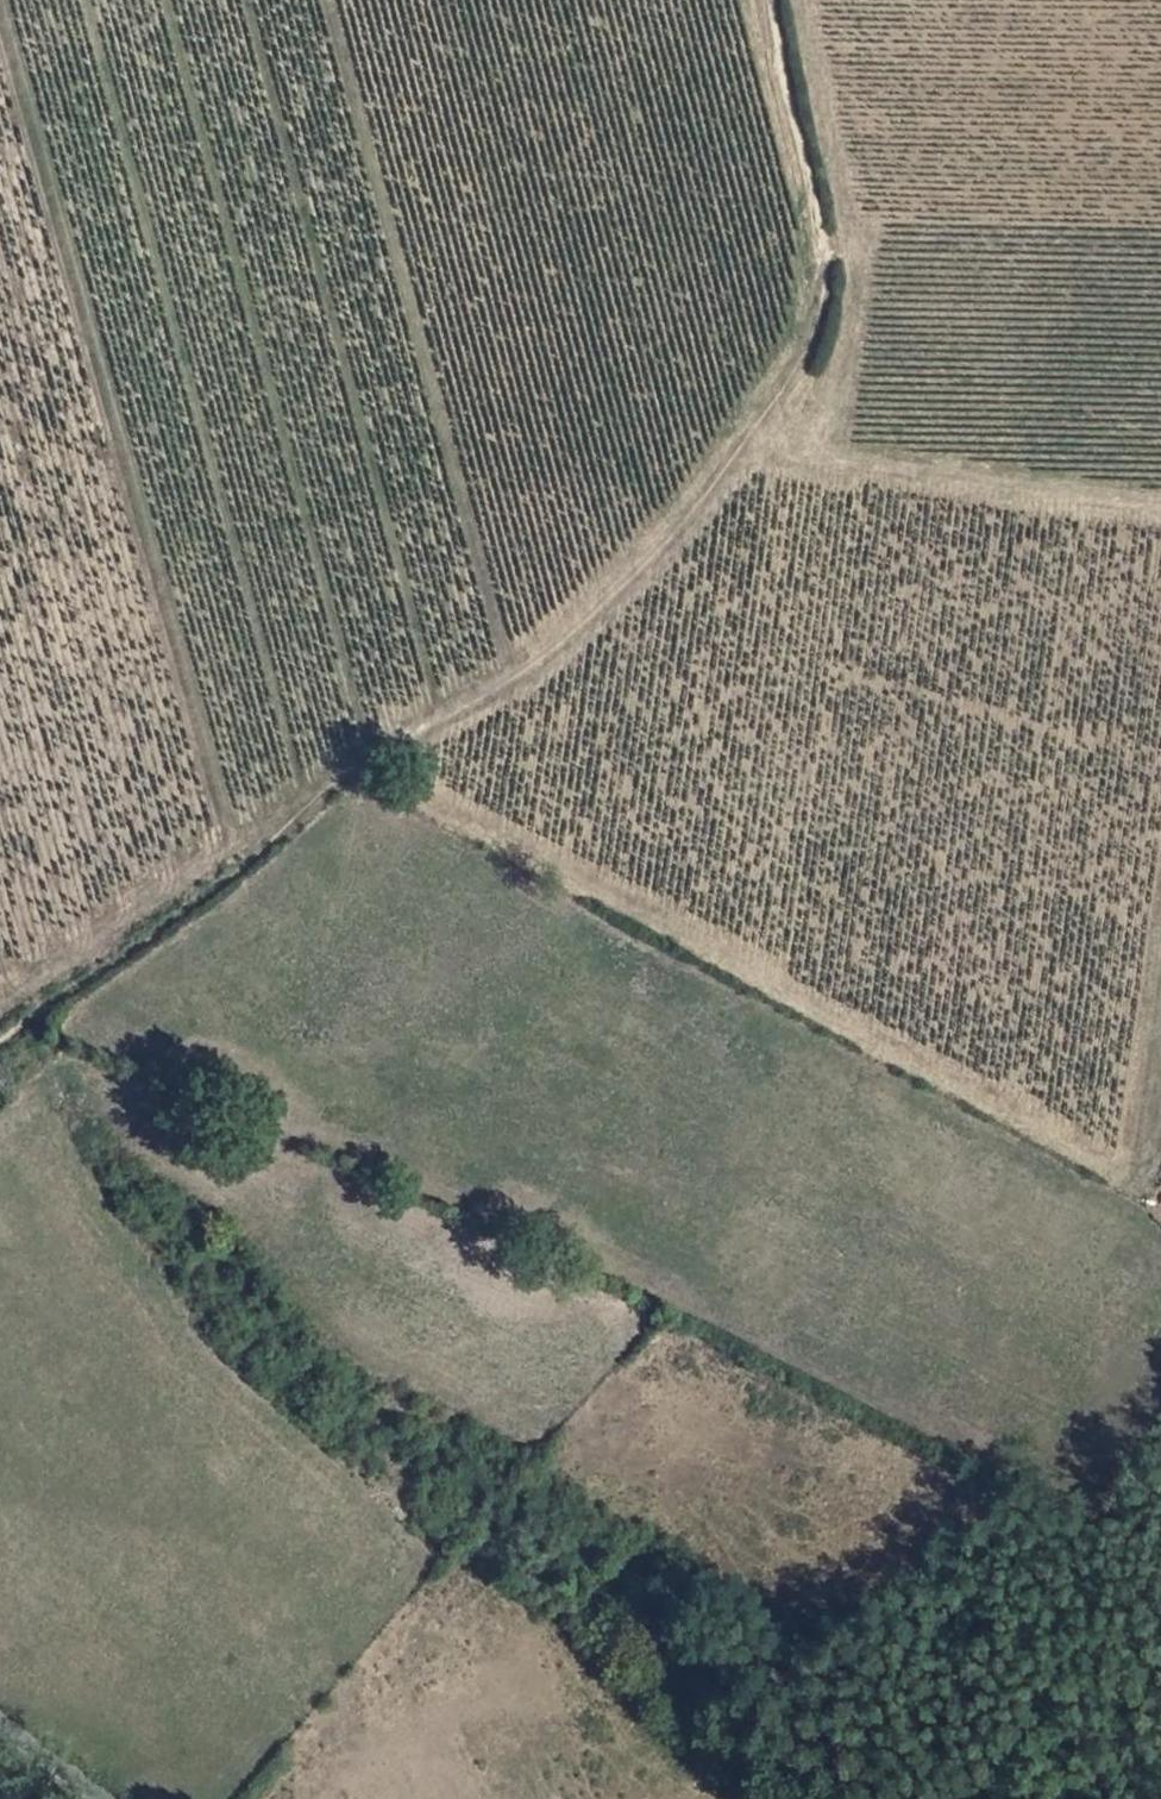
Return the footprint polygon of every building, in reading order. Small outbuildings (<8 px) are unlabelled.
[(11,1076),(0,1064),(0,1088),(11,1076)]
